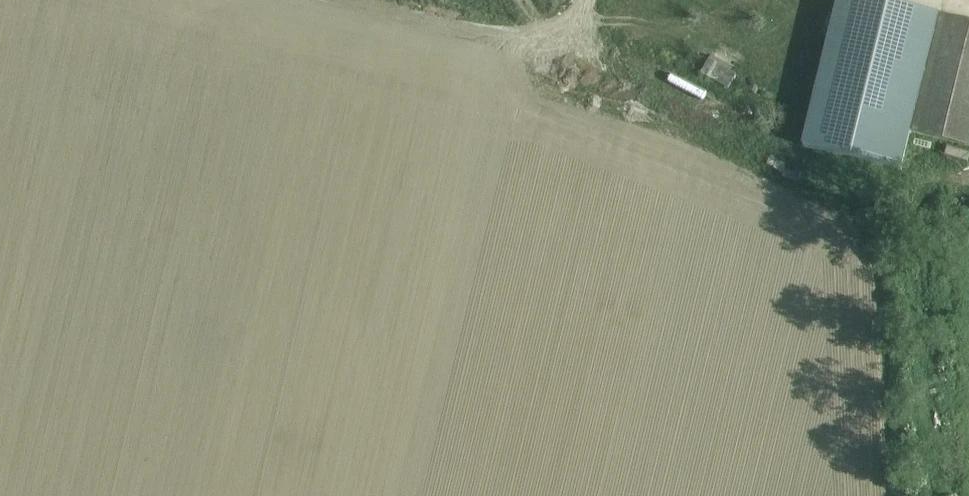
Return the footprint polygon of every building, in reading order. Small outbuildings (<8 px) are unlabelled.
[(912,134),(941,16),(877,0),(839,0),(803,147),(902,171),(912,134)] [(968,148),(968,22),(942,15),(941,16),(912,134),(968,148)] [(702,73),(728,89),(728,88),(733,92),(740,82),(735,79),(737,75),(710,59),(702,73)]
